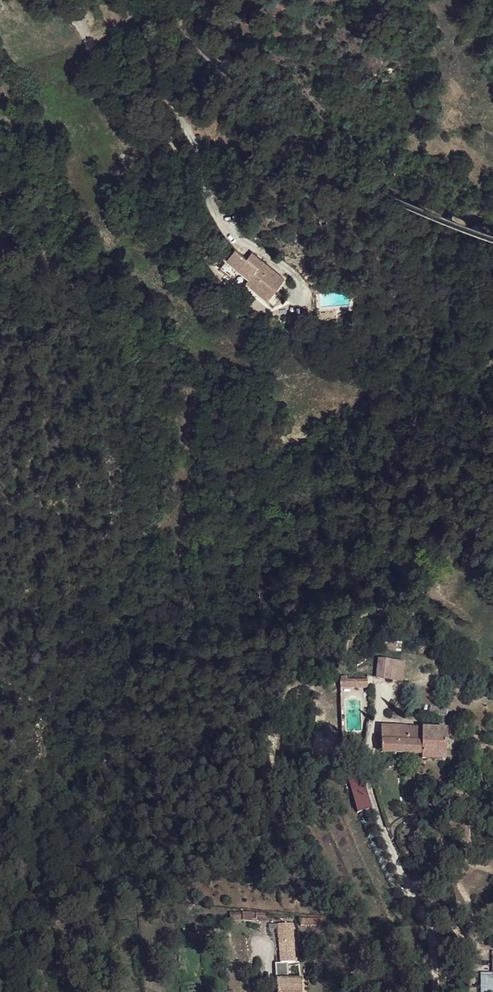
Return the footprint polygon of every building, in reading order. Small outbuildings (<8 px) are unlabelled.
[(249,278),(245,282),(267,300),(279,286),(285,278),(252,252),(247,259),(235,250),(226,260),(249,278)] [(249,278),(226,260),(226,262),(220,268),(243,286),(245,282),(249,278)] [(279,286),(267,300),(273,305),(284,291),(281,288),(279,286)] [(378,660),(376,679),(391,681),(393,662),(378,660)] [(341,681),(340,681),(341,689),(368,689),(368,680),(347,681),(341,681)] [(381,726),(382,755),(422,756),(422,760),(446,761),(447,729),(407,727),(381,726)] [(230,920),(243,919),(243,911),(230,913),(230,920)] [(270,913),(243,911),(243,919),(269,920),(270,913)] [(271,917),(268,927),(294,932),(295,924),(271,917)] [(282,943),(283,962),(298,962),(297,951),(295,951),(295,943),(282,943)] [(481,991),(492,991),(492,960),(492,976),(481,976),(481,991)] [(301,978),(291,979),(279,979),(277,980),(278,991),(302,991),(301,978)]
